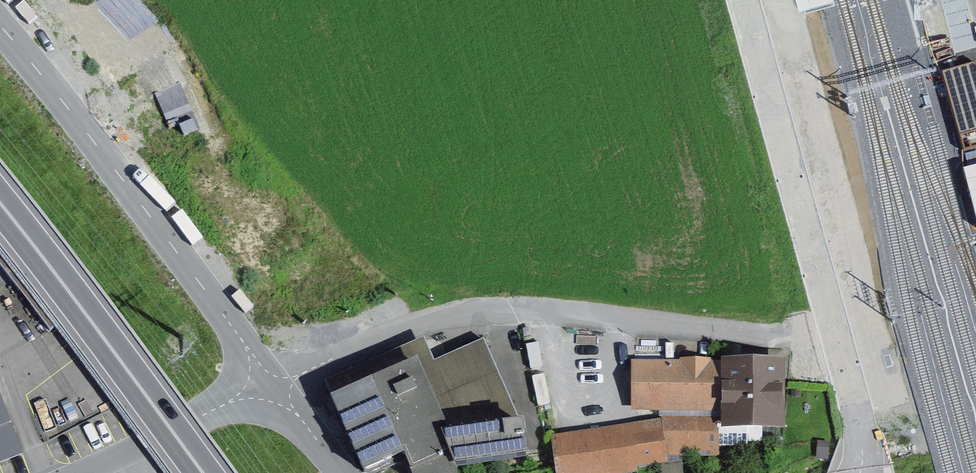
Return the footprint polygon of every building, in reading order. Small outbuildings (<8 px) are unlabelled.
[(960,31),(932,39),(939,61),(966,53),(960,31)] [(940,71),(961,150),(975,146),(975,62),(940,71)] [(325,386),(362,472),(402,455),(409,471),(445,456),(448,472),(469,472),(525,465),(518,424),(483,342),(433,364),(423,343),(325,386)] [(723,413),(723,359),(659,359),(628,358),(627,412),(723,413)] [(723,359),(723,413),(723,430),(784,430),(784,360),(723,359)] [(0,400),(0,462),(21,454),(0,400)] [(549,440),(555,472),(628,472),(666,467),(664,454),(659,424),(658,421),(549,440)] [(717,454),(718,423),(659,424),(664,454),(717,454)]
